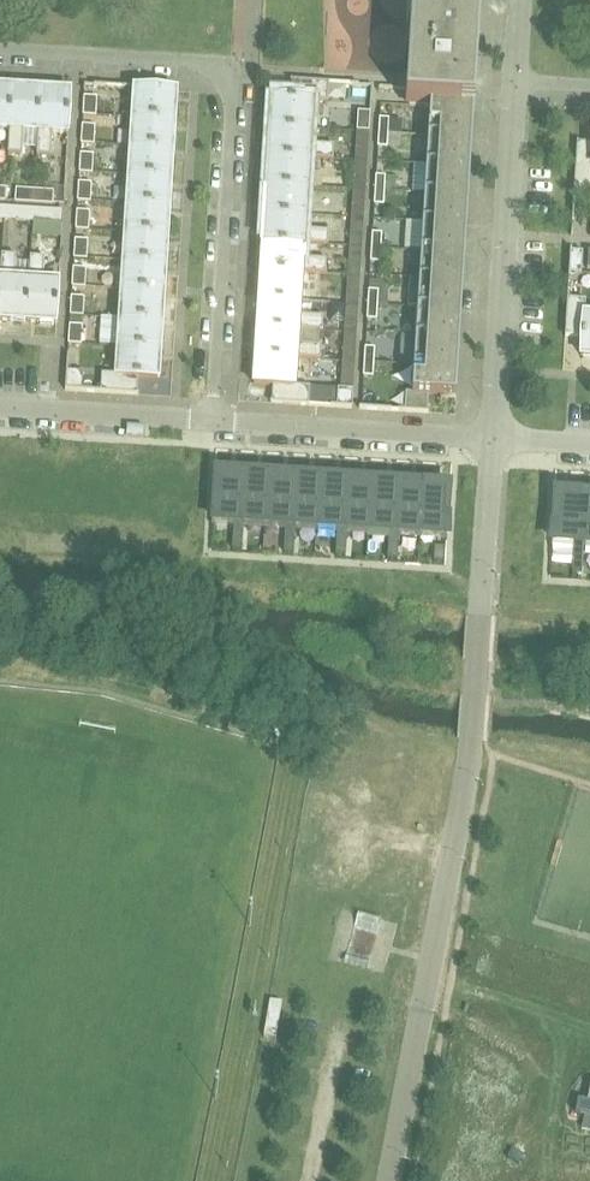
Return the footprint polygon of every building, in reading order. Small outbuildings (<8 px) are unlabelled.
[(471,110),(474,110),(480,0),(417,0),(411,88),(410,88),(409,106),(430,107),(471,110)] [(270,126),(311,129),(312,101),(328,102),(329,82),(292,80),(290,98),(272,97),(271,99),(270,99),(269,112),(271,112),(270,126)] [(12,88),(0,87),(0,129),(9,129),(12,88)] [(38,131),(40,90),(12,88),(9,129),(8,153),(22,154),(23,130),(38,131)] [(135,89),(133,118),(174,120),(176,91),(135,88),(135,89)] [(40,90),(38,131),(36,155),(51,156),(52,132),(67,133),(70,92),(68,92),(68,90),(55,89),(55,91),(40,90)] [(84,96),(83,115),(95,115),(96,97),(84,96)] [(472,138),(474,110),(471,110),(430,107),(428,136),(472,138)] [(358,112),(357,131),(369,132),(370,113),(358,112)] [(133,118),(131,146),(172,149),(174,120),(133,118)] [(379,118),(378,133),(388,133),(389,119),(379,118)] [(95,126),(82,125),(81,143),(94,144),(95,126)] [(310,143),(311,129),(270,126),(268,155),(309,158),(333,159),(334,145),(310,143)] [(357,131),(355,150),(368,151),(369,132),(357,131)] [(378,133),(377,147),(387,148),(388,133),(378,133)] [(470,167),(472,138),(428,136),(426,164),(470,167)] [(577,143),(574,192),(589,193),(589,143),(577,143)] [(129,175),(170,178),(170,176),(172,176),(173,163),(171,163),(172,149),(131,146),(129,175)] [(80,154),(79,172),(92,173),(93,154),(80,154)] [(307,186),(309,158),(268,155),(266,183),(307,186)] [(355,160),(354,178),(366,179),(367,161),(355,160)] [(468,196),(470,167),(426,164),(424,193),(468,196)] [(129,175),(127,204),(168,206),(169,205),(170,205),(171,192),(169,192),(170,178),(129,175)] [(376,175),(375,190),(384,190),(385,176),(376,175)] [(386,175),(386,189),(395,190),(396,176),(386,175)] [(79,182),(77,201),(90,202),(91,183),(79,182)] [(305,214),(307,186),(266,183),(266,185),(264,185),(263,198),(265,198),(264,212),(305,214)] [(34,190),(16,189),(15,201),(33,203),(34,190)] [(353,189),(352,207),(364,208),(366,189),(353,189)] [(34,190),(33,203),(52,204),(53,191),(34,190)] [(375,190),(374,204),(384,205),(384,190),(375,190)] [(466,225),(468,196),(424,193),(423,222),(466,225)] [(127,204),(126,232),(167,235),(168,206),(127,204)] [(15,207),(14,220),(32,221),(33,208),(15,207)] [(44,209),(43,222),(63,223),(63,210),(44,209)] [(77,211),(76,229),(88,230),(89,211),(77,211)] [(304,229),(305,214),(264,212),(262,241),(304,243),(328,245),(329,231),(304,229)] [(351,217),(350,236),(363,237),(364,218),(351,217)] [(465,253),(466,225),(423,222),(421,251),(465,253)] [(124,261),(165,264),(167,235),(126,232),(124,261)] [(372,233),(371,247),(381,248),(382,233),(372,233)] [(88,240),(75,239),(74,258),(86,259),(88,240)] [(303,258),(304,243),(262,241),(261,270),(302,272),(326,274),(327,259),(303,258)] [(349,246),(348,264),(361,265),(362,247),(349,246)] [(371,247),(370,262),(380,262),(381,248),(371,247)] [(463,282),(465,253),(421,251),(419,279),(463,282)] [(581,274),(583,252),(572,251),(570,273),(581,274)] [(29,280),(15,279),(16,255),(2,254),(0,278),(0,285),(0,319),(27,321),(29,280)] [(54,323),(55,323),(58,282),(44,281),(45,257),(31,256),(29,280),(27,321),(40,322),(40,324),(54,324),(54,323)] [(124,261),(122,290),(163,292),(163,291),(165,291),(166,277),(164,277),(165,264),(124,261)] [(86,269),(73,268),(72,286),(85,287),(86,269)] [(300,300),(302,272),(261,270),(259,270),(258,284),(260,284),(259,298),(300,300)] [(348,275),(346,293),(359,294),(360,275),(348,275)] [(461,311),(463,282),(419,279),(417,308),(461,311)] [(122,290),(120,318),(161,321),(163,292),(122,290)] [(369,290),(368,304),(377,305),(378,290),(369,290)] [(84,297),(71,296),(70,315),(83,315),(84,297)] [(299,314),(300,300),(259,298),(259,299),(257,299),(256,312),(258,312),(257,326),(298,329),(322,330),(323,316),(299,314)] [(585,315),(586,300),(567,298),(565,336),(582,337),(581,356),(589,356),(589,315),(585,315)] [(358,304),(346,303),(345,322),(357,323),(358,304)] [(368,304),(367,319),(376,319),(377,305),(368,304)] [(459,340),(461,311),(417,308),(415,337),(459,340)] [(160,350),(161,321),(120,318),(119,346),(160,350)] [(70,325),(68,343),(81,344),(82,326),(70,325)] [(297,343),(298,329),(257,326),(255,355),(296,357),(321,359),(321,345),(297,343)] [(344,332),(343,350),(355,351),(357,333),(344,332)] [(457,368),(459,340),(415,337),(414,366),(455,368),(457,368)] [(159,364),(160,350),(119,346),(117,376),(101,375),(100,392),(138,394),(139,378),(158,379),(158,377),(160,378),(161,364),(159,364)] [(365,347),(364,361),(374,362),(375,348),(365,347)] [(295,385),(296,357),(255,355),(254,384),(273,386),(271,403),(309,405),(310,386),(295,385)] [(355,361),(342,361),(341,379),(354,380),(355,361)] [(364,361),(363,376),(373,377),(374,362),(364,361)] [(457,368),(455,368),(414,366),(412,393),(405,393),(404,411),(427,413),(428,395),(456,397),(457,368)] [(82,391),(83,372),(66,371),(65,390),(82,391)] [(309,404),(309,405),(336,407),(336,406),(338,388),(310,386),(309,404)] [(336,406),(336,407),(352,408),(353,389),(338,388),(336,406)] [(215,470),(212,518),(234,519),(239,520),(242,472),(215,470)] [(242,472),(239,520),(244,520),(265,521),(268,474),(242,472)] [(268,474),(265,521),(286,523),(291,523),(294,475),(268,474)] [(294,475),(291,523),(296,523),(317,525),(320,477),(294,475)] [(320,477),(317,525),(337,526),(343,526),(346,479),(320,477)] [(346,479),(343,526),(348,527),(369,528),(372,480),(346,479)] [(372,480),(369,528),(389,529),(395,530),(397,482),(372,480)] [(397,482),(395,530),(400,530),(420,531),(423,484),(397,482)] [(423,484),(420,531),(448,533),(451,485),(423,484)] [(554,492),(551,539),(573,541),(579,541),(582,494),(554,492)] [(579,541),(584,541),(589,542),(589,494),(582,494),(579,541)] [(234,519),(233,534),(243,535),(244,520),(239,520),(234,519)] [(286,523),(285,537),(295,538),(296,523),(291,523),(286,523)] [(337,526),(337,540),(347,541),(348,527),(343,526),(337,526)] [(389,529),(388,544),(399,544),(400,530),(395,530),(389,529)] [(233,534),(232,548),(242,549),(243,535),(233,534)] [(285,537),(284,552),(294,552),(295,538),(285,537)] [(337,540),(336,555),(340,555),(346,556),(346,553),(347,541),(337,540)] [(573,541),(573,556),(583,556),(584,541),(579,541),(573,541)] [(387,555),(387,558),(397,559),(398,556),(399,544),(388,544),(387,555)] [(434,558),(434,561),(444,562),(444,559),(445,547),(435,546),(434,558)] [(573,556),(572,570),(582,571),(583,556),(573,556)] [(282,1002),(270,1000),(263,1036),(276,1038),(282,1002)] [(581,1159),(589,1159),(589,1124),(582,1124),(581,1159)]
